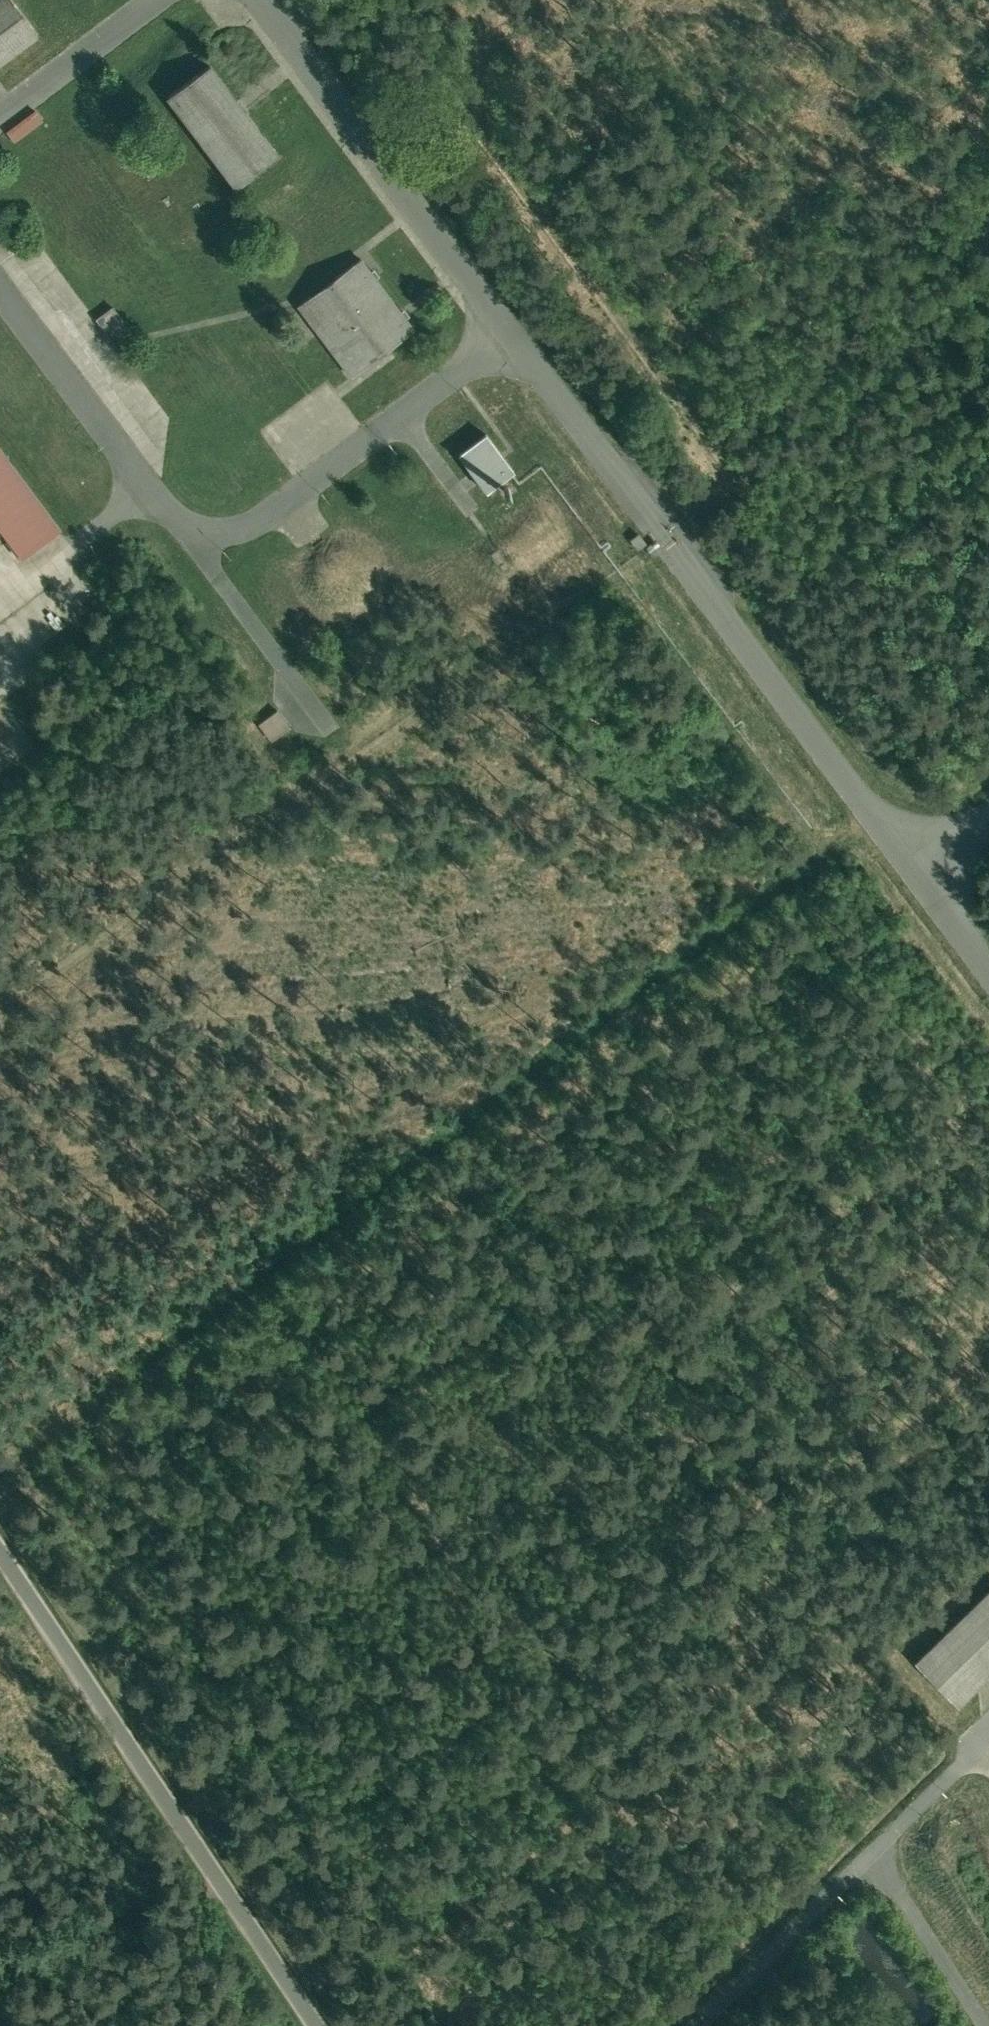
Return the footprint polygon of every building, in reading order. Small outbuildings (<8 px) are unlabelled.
[(41,43),(8,1),(0,7),(0,75),(41,43)] [(282,159),(212,69),(166,104),(235,195),(282,159)] [(19,143),(49,120),(41,108),(10,131),(19,143)] [(298,315),(355,389),(417,341),(360,267),(298,315)] [(112,303),(94,316),(113,340),(130,328),(112,303)] [(518,481),(489,442),(462,463),(491,501),(518,481)] [(0,450),(0,532),(27,568),(67,538),(0,450)] [(988,1689),(988,1598),(917,1669),(963,1715),(988,1689)]
